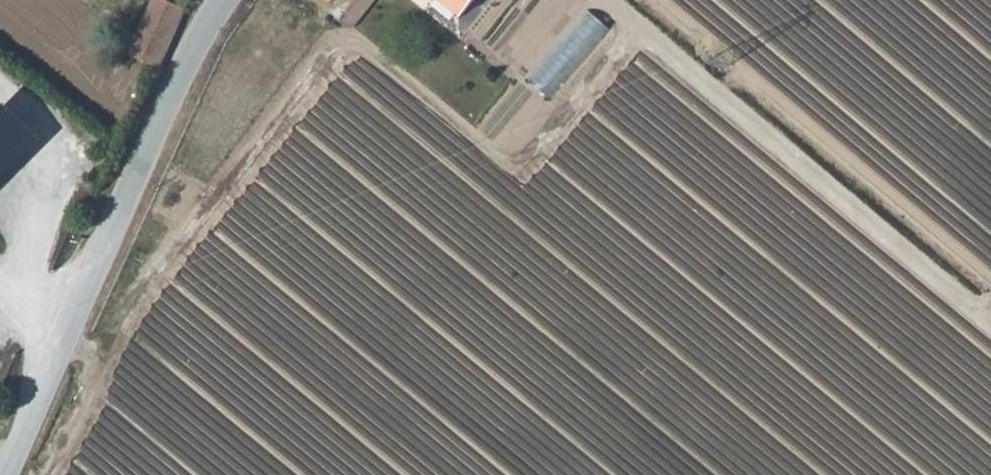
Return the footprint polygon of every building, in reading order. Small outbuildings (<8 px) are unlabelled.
[(162,66),(188,7),(174,0),(154,0),(130,52),(162,66)] [(464,11),(474,0),(451,0),(464,11)]
